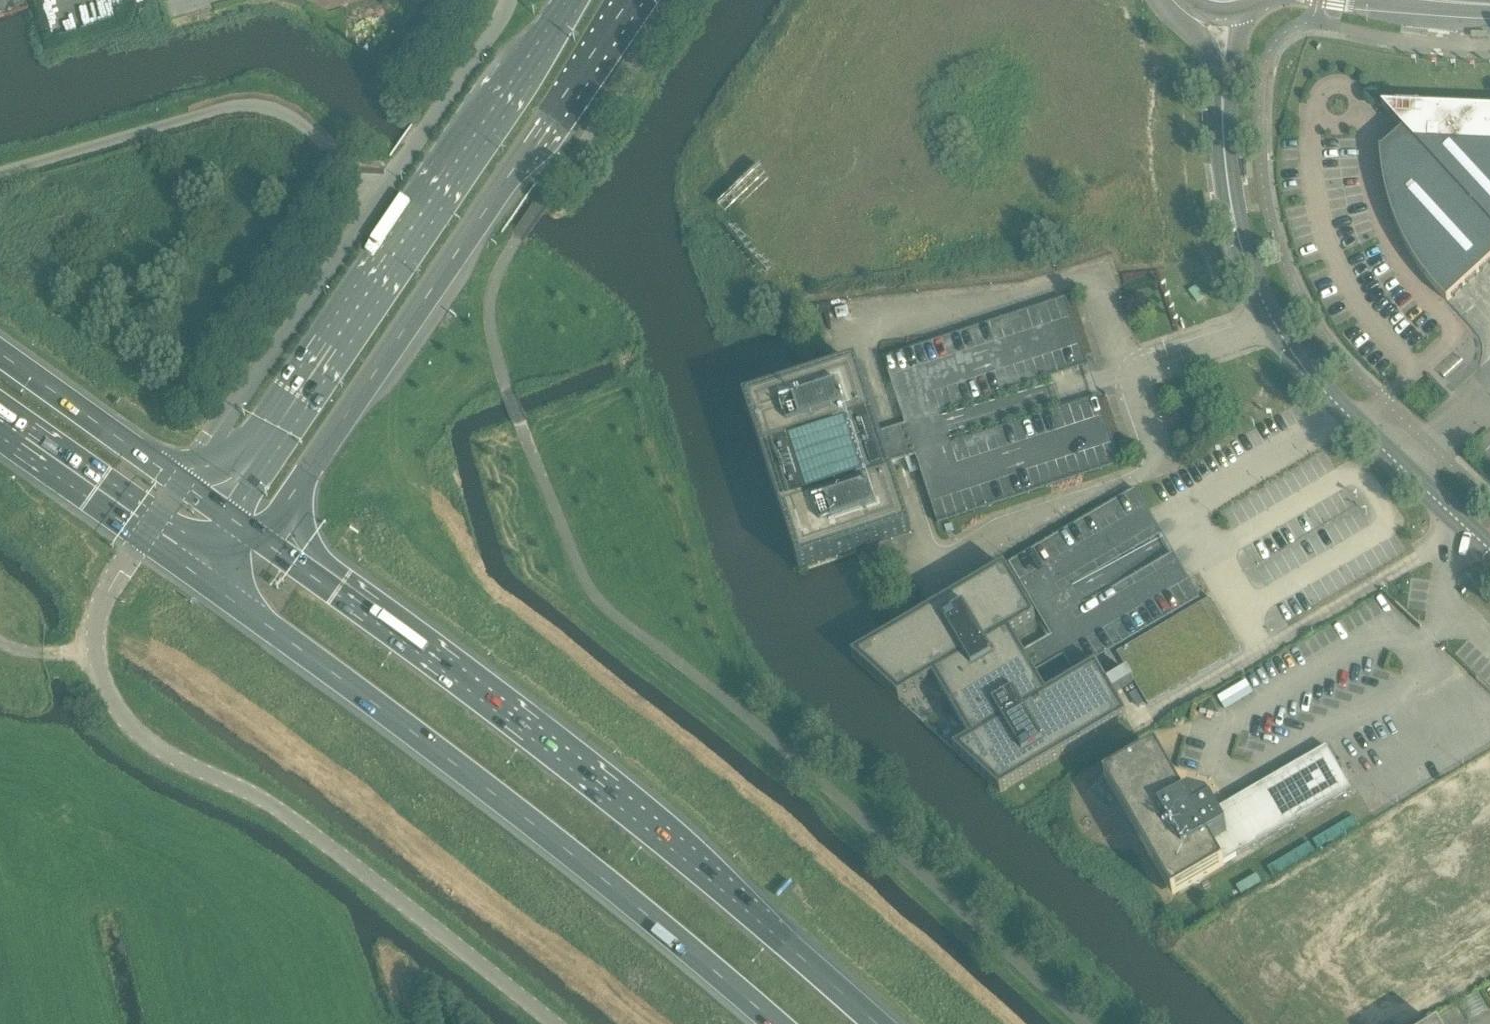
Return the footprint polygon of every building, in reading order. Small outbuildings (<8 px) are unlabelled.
[(1387,199),(1391,210),(1395,222),(1402,239),(1411,256),(1422,272),(1433,287),(1446,302),(1489,262),(1489,112),(1424,109),(1424,110),(1381,150),(1379,150),(1380,162),(1382,175),(1384,187),(1387,199)] [(744,404),(791,545),(790,545),(799,572),(912,535),(857,367),(744,404)] [(899,629),(852,657),(899,700),(903,697),(933,680),(957,721),(969,741),(960,746),(953,750),(969,764),(1000,793),(1006,790),(1012,786),(1126,718),(1113,695),(1134,683),(1147,705),(1241,650),(1210,598),(1117,653),(1128,672),(1107,684),(1096,666),(1095,666),(1080,675),(1075,678),(1046,695),(1040,685),(1035,675),(1023,656),(1010,634),(1035,619),(1005,568),(1004,567),(926,613),(899,629)] [(1114,765),(1088,794),(1138,840),(1173,899),(1224,870),(1221,865),(1236,856),(1236,857),(1351,791),(1326,748),(1214,812),(1211,808),(1211,809),(1208,804),(1203,803),(1204,799),(1196,797),(1195,801),(1189,799),(1185,802),(1156,752),(1121,772),(1114,765)]
